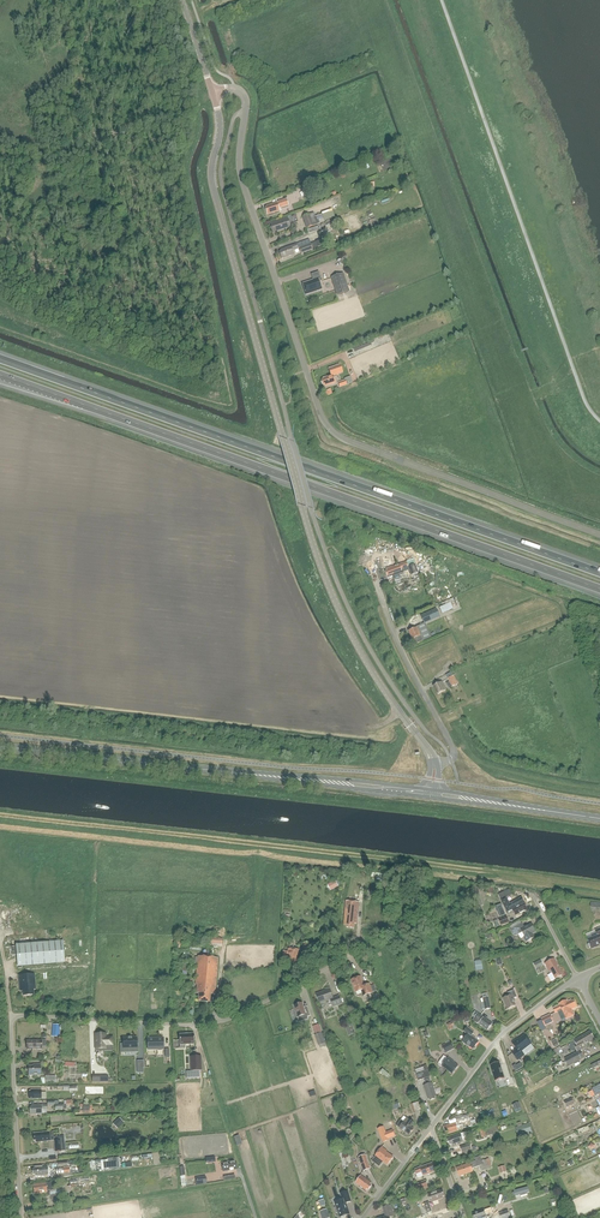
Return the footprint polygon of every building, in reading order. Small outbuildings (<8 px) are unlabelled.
[(311,189),(303,192),(305,197),(313,194),(311,189)] [(266,208),(265,208),(266,214),(268,213),(269,214),(279,211),(279,209),(288,206),(288,204),(286,200),(277,203),(266,206),(266,208)] [(323,213),(326,220),(336,217),(333,209),(323,213)] [(313,212),(302,217),(307,229),(324,222),(321,214),(315,217),(313,212)] [(285,229),(292,227),(289,218),(282,220),(272,224),(272,226),(270,226),(272,231),(274,231),(274,232),(285,229)] [(281,252),(279,252),(281,259),(294,254),(292,251),(298,249),(296,244),(280,250),(281,252)] [(301,254),(312,250),(310,244),(309,245),(299,248),(301,254)] [(319,272),(311,274),(313,280),(302,284),(306,295),(322,289),(319,282),(322,281),(319,272)] [(343,274),(333,277),(339,295),(349,292),(343,274)] [(355,353),(372,345),(370,341),(353,348),(355,353)] [(323,380),(321,380),(323,385),(325,385),(325,386),(335,383),(333,376),(339,374),(336,366),(328,369),(331,376),(323,378),(323,380)] [(386,571),(385,571),(387,577),(387,578),(389,578),(392,576),(399,574),(402,573),(409,570),(408,568),(405,562),(401,563),(386,569),(386,571)] [(414,565),(408,568),(409,570),(411,575),(417,573),(414,565)] [(440,606),(443,612),(454,608),(451,601),(440,606)] [(440,616),(436,609),(421,616),(424,623),(440,616)] [(417,627),(408,631),(412,640),(415,638),(417,644),(423,641),(420,636),(417,627)] [(453,687),(459,684),(454,675),(453,676),(448,678),(453,687)] [(438,695),(446,690),(442,682),(433,686),(438,695)] [(483,905),(477,885),(472,887),(478,907),(483,905)] [(508,913),(513,910),(525,904),(522,898),(510,904),(507,898),(513,895),(510,889),(498,895),(508,913)] [(347,901),(344,926),(347,926),(346,928),(354,929),(355,924),(357,924),(359,902),(347,901)] [(525,904),(513,910),(516,916),(528,910),(525,904)] [(401,923),(401,925),(407,925),(407,923),(410,923),(410,913),(399,913),(399,923),(401,923)] [(507,917),(499,921),(501,927),(509,923),(507,917)] [(511,930),(512,933),(513,934),(514,935),(515,935),(516,935),(517,935),(522,932),(524,936),(525,937),(527,942),(534,938),(532,934),(536,932),(531,925),(528,927),(527,926),(525,927),(523,924),(522,924),(511,930)] [(588,939),(589,943),(588,944),(589,947),(591,947),(592,949),(599,946),(599,945),(599,928),(595,930),(597,935),(588,939)] [(184,950),(185,941),(178,940),(177,949),(184,950)] [(16,945),(17,967),(65,963),(63,941),(16,945)] [(289,949),(289,951),(283,951),(283,956),(288,957),(288,964),(296,965),(296,963),(298,963),(299,950),(289,949)] [(199,1002),(210,1003),(210,995),(215,995),(218,959),(198,957),(198,958),(196,958),(195,967),(197,968),(196,985),(197,985),(197,993),(199,994),(199,1002)] [(551,974),(552,974),(555,979),(562,976),(557,966),(558,966),(555,959),(545,964),(551,974)] [(544,966),(541,960),(534,964),(536,970),(544,966)] [(34,975),(19,976),(20,992),(23,991),(23,996),(34,995),(33,990),(36,990),(34,975)] [(370,984),(364,986),(361,977),(352,980),(356,993),(362,991),(364,996),(373,993),(370,984)] [(331,1000),(333,999),(330,990),(316,995),(320,1004),(331,1000)] [(516,1006),(513,999),(517,997),(514,990),(508,993),(509,996),(503,999),(508,1010),(516,1006)] [(339,996),(334,998),(337,1006),(343,1004),(339,996)] [(571,1010),(577,1007),(574,1001),(572,1002),(572,1000),(568,1002),(567,1000),(559,1004),(560,1006),(553,1009),(556,1013),(562,1010),(566,1019),(574,1015),(571,1010)] [(298,1017),(307,1015),(307,1017),(311,1016),(308,1007),(304,1008),(303,1003),(295,1006),(298,1017)] [(478,1014),(475,1018),(476,1019),(479,1021),(481,1023),(480,1024),(488,1030),(492,1024),(478,1014)] [(550,1015),(541,1019),(545,1026),(553,1022),(550,1015)] [(320,1029),(319,1024),(313,1026),(315,1031),(316,1035),(315,1035),(319,1046),(320,1046),(321,1047),(321,1048),(327,1046),(327,1045),(322,1033),(320,1029)] [(355,1033),(351,1024),(345,1026),(348,1035),(355,1033)] [(479,1042),(473,1038),(474,1037),(472,1036),(474,1033),(467,1028),(464,1032),(468,1035),(462,1042),(467,1046),(467,1045),(473,1050),(479,1042)] [(578,1053),(565,1059),(569,1067),(584,1059),(580,1051),(586,1048),(585,1045),(595,1040),(591,1032),(574,1041),(575,1044),(574,1045),(578,1053)] [(105,1033),(95,1034),(96,1049),(106,1049),(106,1045),(112,1045),(112,1037),(105,1037),(105,1033)] [(180,1045),(194,1045),(194,1034),(179,1034),(180,1045)] [(532,1044),(525,1036),(518,1041),(517,1040),(513,1044),(517,1050),(512,1053),(518,1061),(524,1056),(522,1052),(532,1044)] [(123,1044),(120,1044),(120,1053),(121,1053),(121,1051),(132,1051),(132,1047),(137,1047),(137,1044),(137,1038),(123,1038),(123,1044)] [(147,1038),(147,1049),(163,1049),(163,1041),(161,1041),(161,1038),(147,1038)] [(42,1040),(27,1040),(27,1049),(42,1049),(42,1040)] [(451,1041),(442,1046),(446,1053),(455,1048),(451,1041)] [(190,1071),(186,1072),(186,1077),(186,1079),(188,1078),(200,1078),(200,1075),(199,1071),(201,1071),(201,1070),(201,1066),(200,1057),(190,1057),(190,1071)] [(442,1066),(453,1074),(458,1066),(452,1061),(448,1058),(442,1066)] [(591,1065),(593,1069),(599,1065),(599,1061),(591,1065)] [(496,1083),(505,1080),(500,1064),(491,1067),(496,1083)] [(41,1076),(41,1065),(36,1065),(36,1066),(28,1066),(28,1067),(27,1068),(27,1070),(28,1071),(28,1076),(41,1076)] [(418,1081),(430,1077),(426,1065),(414,1069),(418,1081)] [(428,1100),(430,1099),(430,1101),(436,1099),(435,1098),(437,1097),(432,1083),(431,1084),(426,1085),(424,1086),(428,1100)] [(592,1089),(595,1097),(599,1094),(599,1085),(592,1089)] [(41,1098),(41,1090),(30,1090),(30,1092),(29,1092),(29,1099),(41,1098)] [(505,1106),(519,1099),(516,1093),(505,1099),(506,1101),(504,1103),(505,1106)] [(566,1108),(574,1104),(573,1102),(575,1101),(574,1097),(563,1102),(566,1108)] [(30,1107),(30,1115),(42,1115),(42,1112),(42,1109),(45,1109),(47,1109),(47,1106),(55,1106),(55,1110),(63,1110),(63,1109),(66,1109),(66,1105),(64,1105),(58,1105),(58,1101),(47,1101),(48,1105),(31,1105),(31,1107),(30,1107)] [(398,1101),(389,1104),(391,1111),(400,1107),(398,1101)] [(519,1102),(512,1105),(516,1113),(522,1110),(519,1102)] [(456,1123),(444,1126),(445,1133),(447,1132),(448,1134),(464,1129),(463,1124),(459,1125),(459,1124),(465,1122),(470,1121),(469,1119),(468,1115),(463,1116),(463,1115),(457,1117),(457,1118),(458,1123),(456,1124),(456,1123)] [(119,1118),(116,1121),(121,1126),(124,1123),(119,1118)] [(401,1120),(396,1126),(410,1136),(414,1130),(411,1127),(414,1123),(407,1118),(404,1122),(401,1120)] [(518,1127),(516,1127),(519,1137),(532,1133),(530,1124),(522,1126),(521,1122),(517,1123),(518,1127)] [(383,1126),(378,1129),(380,1134),(383,1143),(389,1140),(389,1139),(395,1137),(392,1130),(386,1133),(385,1131),(383,1126)] [(34,1141),(36,1141),(36,1143),(50,1141),(49,1132),(33,1134),(34,1141)] [(450,1145),(452,1145),(452,1146),(464,1142),(463,1140),(468,1138),(466,1133),(461,1134),(460,1134),(449,1138),(450,1139),(448,1140),(450,1145)] [(61,1139),(54,1140),(55,1152),(61,1152),(61,1151),(65,1151),(64,1142),(62,1142),(61,1139)] [(470,1144),(460,1147),(462,1153),(472,1150),(470,1144)] [(376,1156),(379,1158),(375,1163),(380,1166),(383,1161),(388,1165),(393,1158),(386,1152),(387,1151),(382,1148),(376,1156)] [(366,1154),(359,1157),(364,1171),(371,1168),(366,1154)] [(482,1160),(481,1157),(475,1159),(476,1161),(456,1168),(459,1177),(473,1172),(472,1169),(479,1166),(481,1171),(489,1168),(488,1167),(491,1166),(488,1157),(482,1160)] [(101,1169),(121,1167),(120,1158),(96,1160),(96,1167),(101,1166),(101,1169)] [(63,1169),(56,1169),(57,1178),(67,1177),(73,1176),(72,1172),(69,1173),(69,1165),(74,1165),(74,1161),(58,1163),(58,1167),(63,1167),(63,1169)] [(223,1170),(225,1169),(225,1171),(236,1169),(235,1161),(224,1163),(224,1164),(222,1165),(223,1170)] [(431,1174),(436,1172),(433,1164),(415,1170),(417,1174),(422,1173),(423,1176),(428,1175),(430,1175),(431,1174)] [(48,1175),(48,1168),(47,1165),(42,1166),(34,1167),(34,1170),(32,1170),(33,1175),(35,1175),(35,1176),(48,1175)] [(506,1172),(505,1166),(498,1168),(500,1174),(506,1172)] [(372,1183),(370,1182),(362,1175),(356,1183),(360,1186),(360,1187),(362,1188),(363,1188),(366,1191),(367,1189),(369,1190),(372,1186),(371,1185),(372,1183)] [(207,1183),(206,1176),(196,1177),(197,1185),(207,1183)] [(50,1182),(33,1184),(34,1194),(47,1193),(48,1196),(50,1195),(51,1200),(63,1199),(63,1193),(74,1192),(75,1190),(75,1188),(71,1189),(70,1186),(64,1187),(62,1187),(62,1189),(49,1191),(49,1189),(51,1189),(50,1182)] [(426,1182),(414,1186),(417,1193),(428,1189),(426,1182)] [(528,1187),(514,1191),(515,1196),(529,1192),(528,1187)] [(428,1194),(431,1203),(443,1198),(443,1197),(445,1196),(443,1191),(441,1192),(440,1190),(428,1194)] [(350,1214),(346,1203),(352,1202),(348,1191),(340,1194),(342,1200),(335,1203),(336,1208),(335,1208),(337,1214),(338,1213),(340,1217),(341,1217),(342,1217),(346,1217),(346,1216),(350,1214)] [(386,1217),(380,1217),(390,1217),(395,1217),(392,1205),(383,1208),(386,1217)] [(320,1212),(322,1217),(330,1217),(326,1209),(320,1212)]
